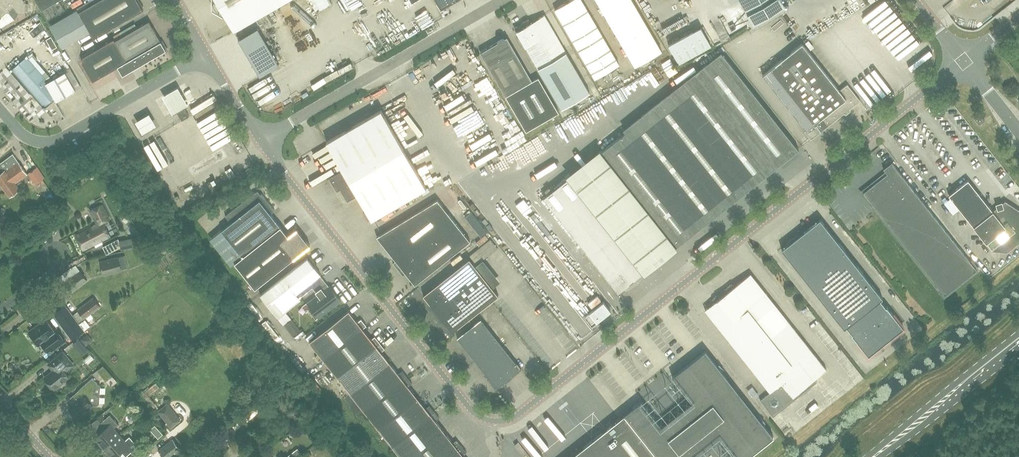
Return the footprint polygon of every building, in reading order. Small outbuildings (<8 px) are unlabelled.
[(25,0),(0,0),(0,18),(8,11),(15,20),(19,13),(26,13),(27,2),(25,0)] [(42,10),(41,10),(48,20),(65,10),(62,5),(70,0),(36,0),(42,10)] [(143,10),(138,0),(99,0),(79,12),(94,38),(143,10)] [(287,0),(216,0),(234,31),(287,0)] [(441,9),(456,0),(436,0),(441,9)] [(620,64),(582,0),(570,0),(555,9),(596,78),(620,64)] [(633,0),(597,0),(636,66),(662,50),(633,0)] [(754,23),(785,4),(783,0),(741,0),(754,23)] [(539,69),(567,52),(545,15),(531,23),(529,19),(515,28),(539,69)] [(123,54),(127,61),(118,66),(123,75),(166,49),(149,20),(142,24),(115,40),(123,54)] [(679,64),(711,47),(701,27),(669,45),(679,64)] [(258,28),(239,39),(260,76),(279,65),(258,28)] [(52,49),(57,46),(51,36),(46,39),(52,49)] [(505,38),(505,37),(502,36),(499,38),(498,41),(498,42),(481,52),(527,131),(559,112),(539,77),(533,81),(507,37),(505,38)] [(104,74),(118,66),(127,61),(123,54),(115,40),(114,38),(83,56),(82,62),(93,81),(104,74)] [(281,47),(285,54),(296,48),(292,41),(281,47)] [(840,90),(803,43),(763,74),(807,130),(805,131),(811,139),(860,100),(848,84),(840,90)] [(567,52),(539,69),(562,109),(590,92),(567,52)] [(624,129),(701,226),(799,149),(722,52),(624,129)] [(50,80),(28,55),(11,69),(45,109),(56,99),(57,101),(76,90),(65,71),(50,80)] [(606,76),(611,85),(623,78),(618,69),(606,76)] [(625,84),(634,100),(643,95),(635,79),(625,84)] [(257,95),(260,99),(273,92),(271,87),(257,95)] [(162,97),(172,115),(188,105),(178,88),(162,97)] [(182,120),(190,116),(184,107),(177,111),(182,120)] [(141,128),(156,120),(149,108),(134,115),(141,128)] [(347,202),(358,196),(372,220),(426,188),(381,110),(326,142),(343,170),(329,178),(337,192),(340,190),(347,202)] [(979,124),(985,120),(981,115),(975,119),(979,124)] [(618,292),(701,226),(624,129),(623,129),(625,132),(544,197),(618,292)] [(492,148),(503,144),(501,138),(476,148),(478,154),(493,149),(492,148)] [(20,189),(15,183),(28,174),(13,154),(0,163),(0,182),(10,196),(20,189)] [(944,295),(976,270),(892,163),(883,169),(887,174),(868,189),(867,197),(944,295)] [(37,167),(29,173),(35,183),(44,177),(37,167)] [(986,243),(992,250),(1007,252),(1018,242),(1018,211),(1005,202),(993,211),(968,180),(948,195),(951,198),(944,203),(953,214),(959,209),(986,243)] [(259,196),(255,192),(226,215),(231,222),(222,230),(243,256),(235,262),(255,288),(310,245),(297,228),(289,235),(271,213),(275,210),(262,193),(259,196)] [(398,270),(456,224),(437,200),(377,237),(396,261),(393,264),(398,270)] [(105,225),(110,223),(108,220),(110,219),(103,204),(91,210),(98,224),(92,227),(76,235),(84,250),(110,236),(105,225)] [(886,306),(880,299),(882,298),(820,218),(782,248),(844,328),(846,326),(852,333),(851,334),(868,355),(903,327),(886,306)] [(456,224),(398,270),(403,276),(406,274),(415,285),(470,241),(456,224)] [(120,241),(119,241),(121,247),(121,250),(139,246),(137,237),(120,241)] [(104,274),(128,268),(125,256),(101,262),(104,274)] [(268,289),(261,295),(279,318),(284,325),(291,319),(286,312),(301,300),(299,298),(296,295),(321,275),(308,257),(282,277),(268,289)] [(453,334),(469,321),(468,319),(499,295),(470,258),(423,294),(453,331),(451,332),(453,334)] [(71,292),(88,280),(81,270),(64,283),(71,292)] [(826,370),(750,274),(734,287),(732,283),(712,299),(715,302),(705,310),(770,392),(760,400),(773,417),(803,393),(804,395),(807,396),(811,393),(811,390),(809,388),(817,382),(814,379),(826,370)] [(330,287),(329,285),(326,284),(316,292),(319,295),(303,307),(306,312),(309,310),(316,319),(319,317),(328,310),(329,310),(341,300),(331,287),(330,287)] [(84,320),(100,307),(93,297),(76,310),(84,320)] [(65,306),(54,314),(67,331),(73,339),(83,331),(78,324),(72,316),(65,306)] [(363,328),(363,329),(367,326),(361,319),(358,322),(349,311),(309,342),(323,360),(363,328)] [(501,329),(510,322),(505,314),(495,321),(501,329)] [(497,387),(521,368),(482,318),(458,337),(497,387)] [(39,345),(45,340),(52,350),(65,340),(58,331),(56,332),(46,319),(29,332),(39,345)] [(285,325),(284,325),(293,336),(301,330),(292,319),(285,325)] [(371,339),(363,329),(363,328),(323,360),(337,377),(380,343),(375,337),(371,339)] [(67,332),(63,334),(68,342),(72,339),(67,332)] [(78,339),(72,344),(82,355),(88,350),(78,339)] [(351,394),(390,363),(381,352),(385,349),(380,343),(337,377),(351,394)] [(603,456),(697,456),(721,438),(736,456),(748,456),(774,437),(705,351),(672,377),(692,402),(661,426),(641,401),(591,441),(603,456)] [(53,388),(68,377),(63,371),(71,364),(63,354),(50,365),(55,372),(46,379),(53,388)] [(364,411),(407,377),(402,371),(399,374),(390,363),(351,394),(364,411)] [(106,381),(112,376),(103,366),(97,370),(106,381)] [(378,429),(417,397),(409,386),(412,384),(407,377),(364,411),(378,429)] [(100,403),(101,396),(98,393),(94,393),(95,386),(98,383),(93,378),(79,390),(84,395),(78,400),(76,400),(74,401),(74,404),(70,408),(78,418),(88,410),(90,410),(90,407),(93,405),(98,405),(100,403)] [(392,446),(435,412),(430,405),(426,408),(417,397),(378,429),(392,446)] [(455,401),(439,411),(442,417),(458,406),(455,401)] [(445,432),(436,421),(439,418),(435,412),(392,446),(400,456),(413,456),(445,432)] [(105,448),(120,434),(114,428),(119,424),(110,414),(102,422),(106,427),(95,437),(105,448)] [(181,420),(176,414),(166,422),(171,428),(181,420)] [(462,446),(457,440),(453,443),(445,432),(413,456),(448,456),(462,446)] [(105,448),(113,456),(115,456),(125,448),(129,454),(138,446),(130,436),(125,440),(120,434),(105,448)] [(181,450),(172,439),(158,451),(163,456),(169,456),(174,453),(175,454),(181,450)] [(591,441),(571,456),(603,456),(591,441)] [(463,455),(467,452),(462,446),(448,456),(465,456),(463,455)]
